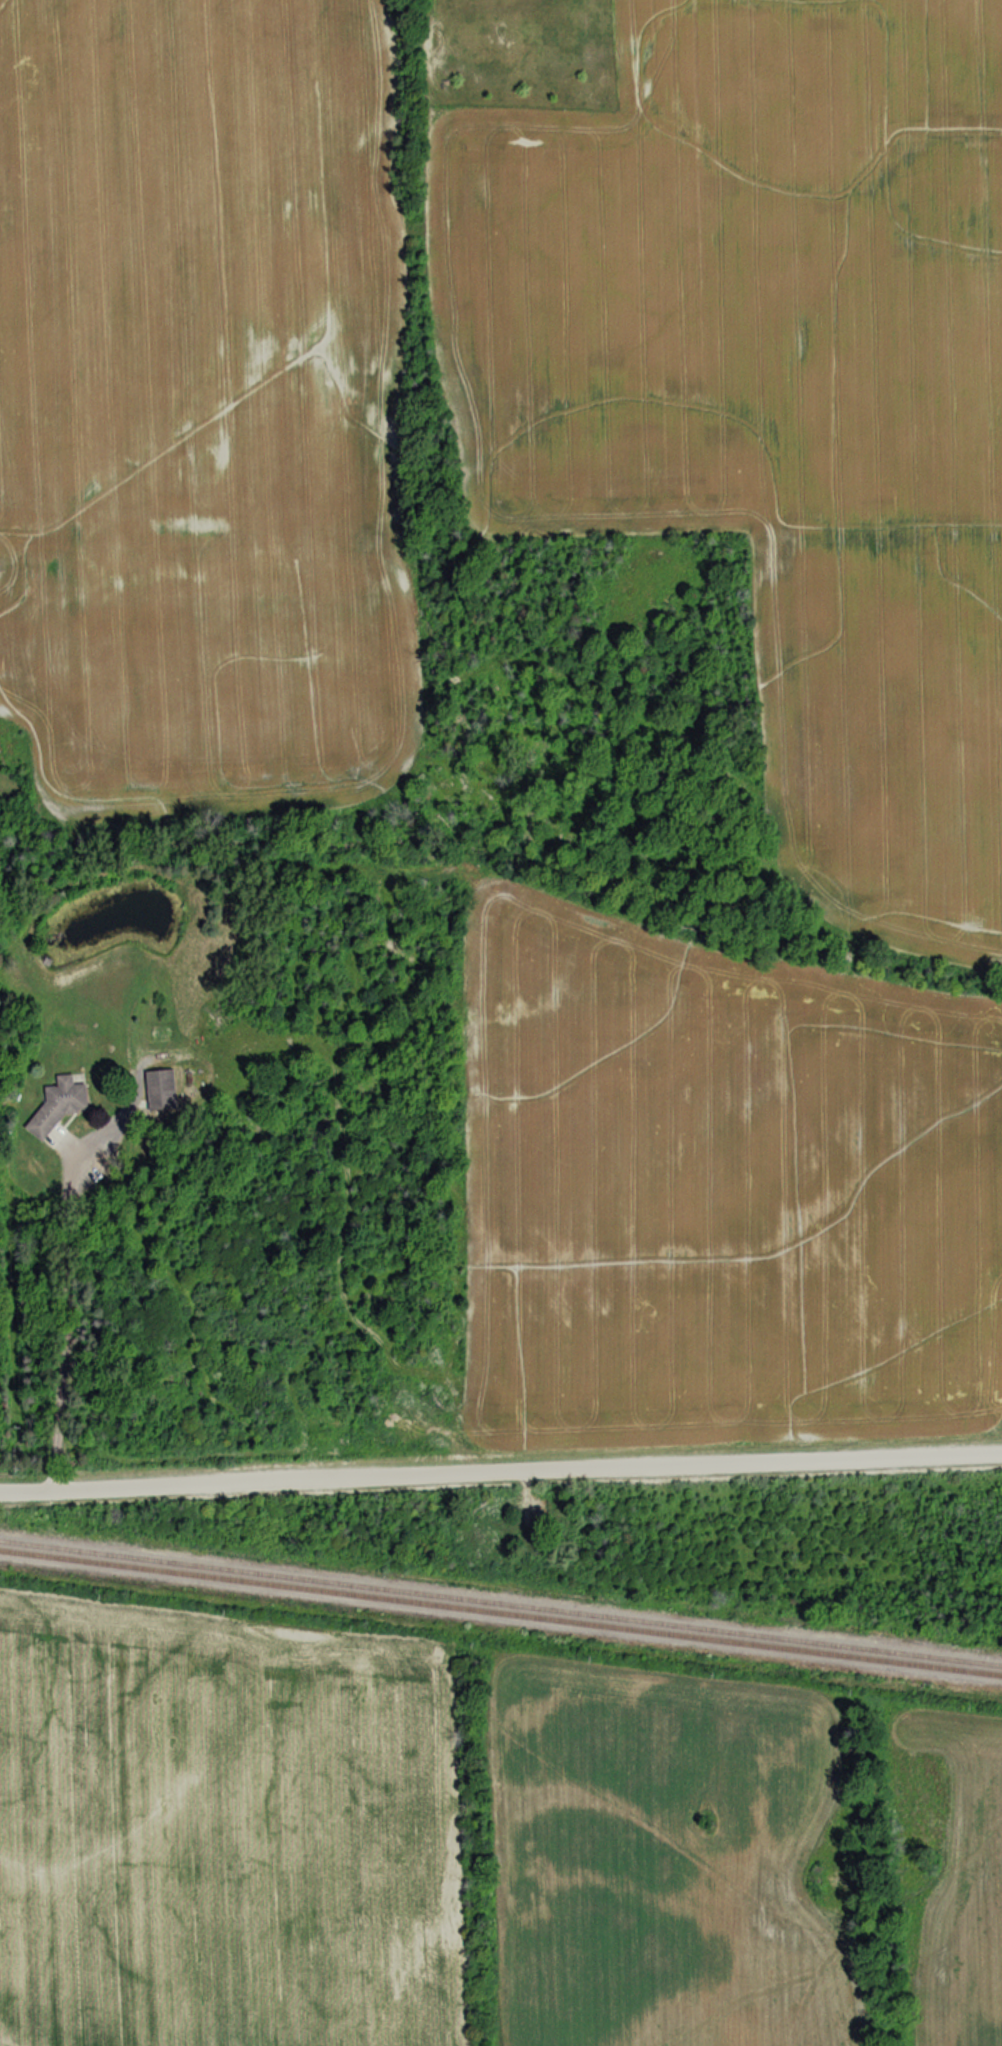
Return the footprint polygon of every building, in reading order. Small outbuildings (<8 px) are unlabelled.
[(143,1072),(147,1111),(176,1108),(172,1069),(143,1072)] [(35,1137),(51,1137),(52,1121),(73,1122),(73,1104),(85,1104),(85,1083),(74,1082),(74,1076),(55,1075),(54,1087),(37,1086),(35,1137)]
